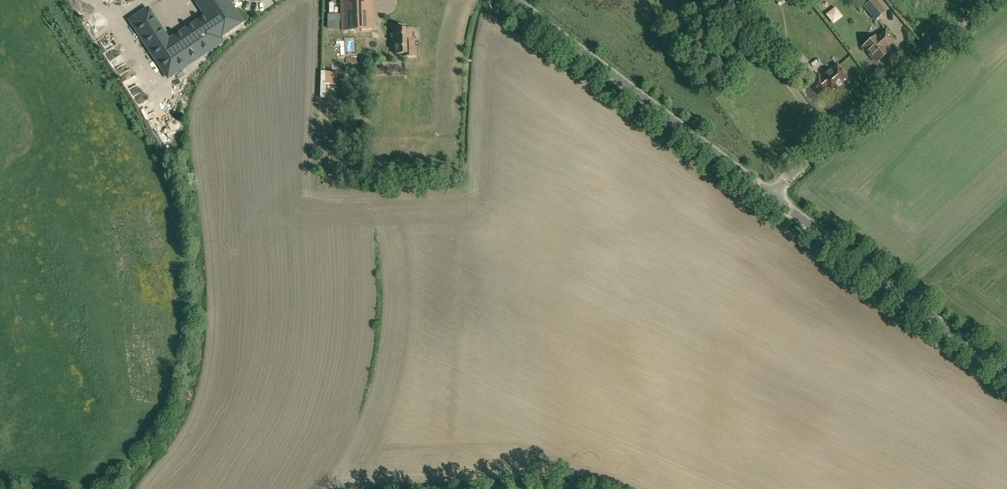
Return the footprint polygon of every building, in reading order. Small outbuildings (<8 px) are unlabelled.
[(197,4),(206,18),(169,41),(150,11),(133,22),(168,76),(222,42),(220,40),(234,30),(244,24),(229,0),(202,0),(197,4)] [(379,0),(378,0),(349,0),(348,33),(378,33),(378,19),(379,0)] [(876,20),(885,11),(875,0),(862,0),(860,1),(865,7),(876,20)] [(826,14),(833,24),(844,17),(836,7),(826,14)] [(341,29),(341,13),(328,13),(328,29),(341,29)] [(411,30),(404,30),(404,26),(394,26),(395,54),(404,54),(404,56),(414,56),(414,42),(411,42),(411,30)] [(876,36),(864,47),(870,54),(871,56),(874,60),(876,61),(877,62),(889,52),(885,48),(894,40),(886,31),(877,38),(876,36)] [(788,45),(780,52),(789,64),(798,57),(788,45)] [(387,62),(376,62),(376,76),(387,76),(387,62)] [(850,80),(838,66),(831,71),(828,71),(819,79),(818,78),(815,77),(810,82),(820,94),(826,89),(829,93),(832,93),(841,85),(844,85),(850,80)] [(321,71),(321,97),(327,97),(327,83),(335,84),(336,71),(321,71)]
